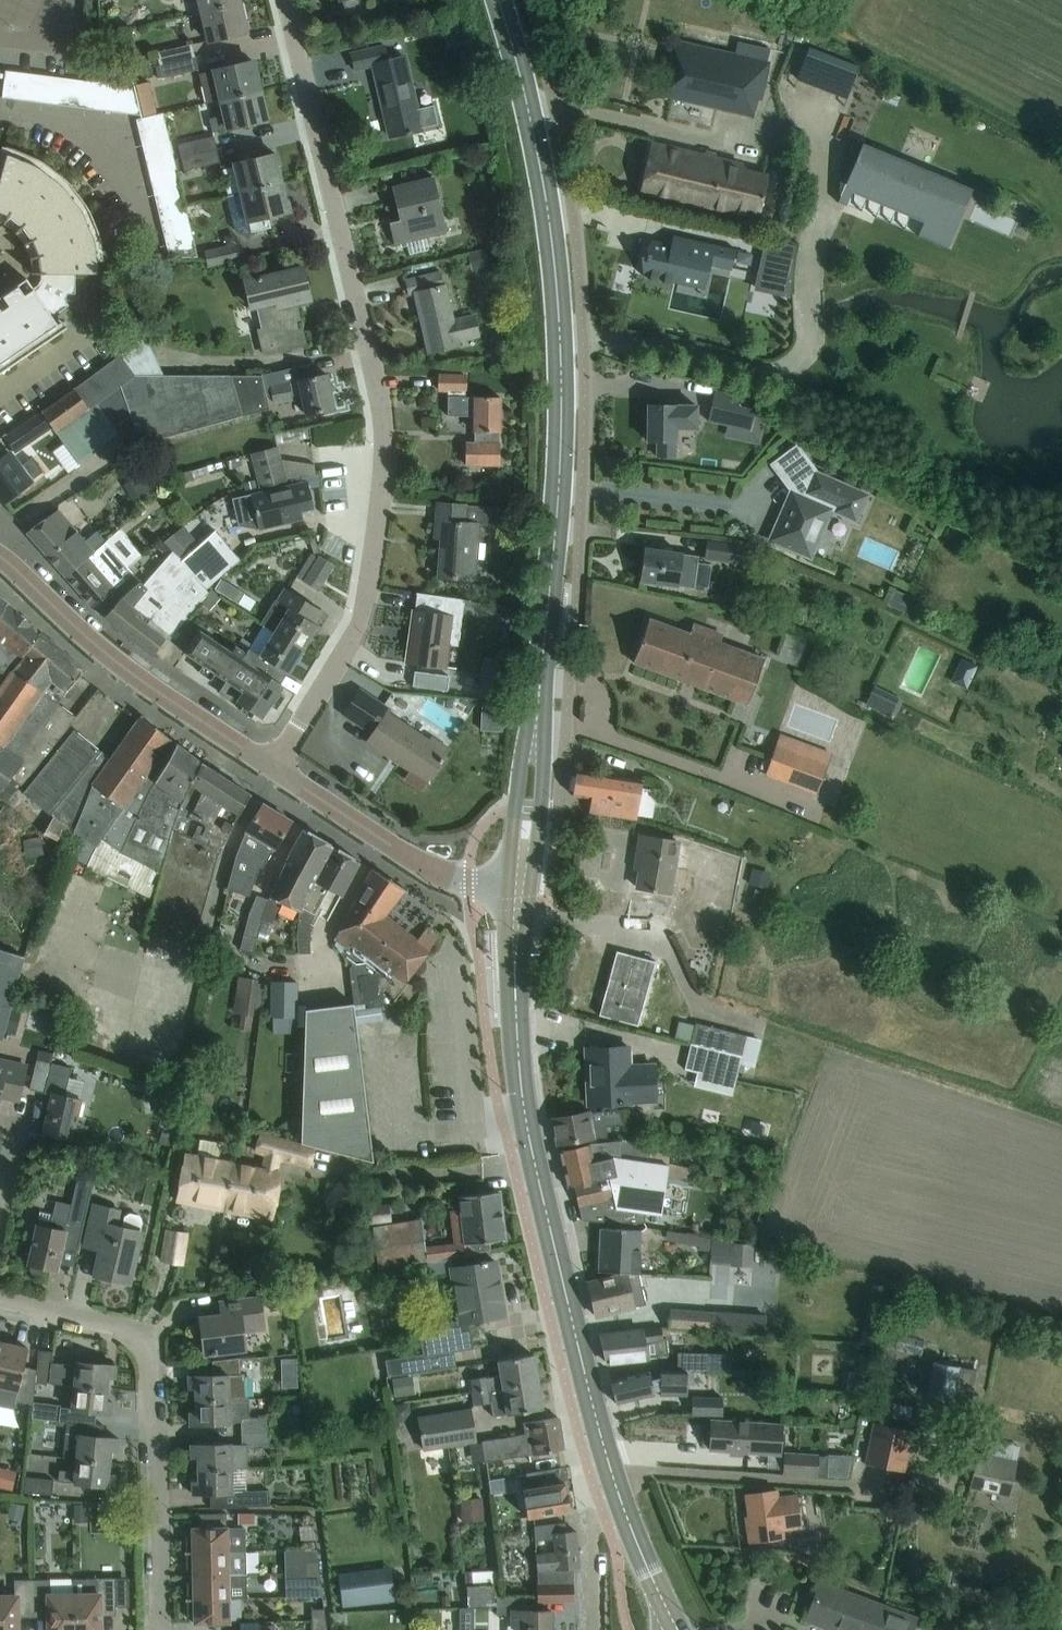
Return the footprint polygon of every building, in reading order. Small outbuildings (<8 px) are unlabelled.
[(239,1),(239,0),(198,0),(201,10),(239,1)] [(239,1),(201,10),(208,40),(246,31),(246,30),(244,30),(241,21),(243,20),(239,1)] [(675,39),(662,96),(751,117),(752,114),(756,99),(759,100),(772,50),(738,41),(737,44),(735,53),(711,48),(675,39)] [(158,65),(195,56),(192,44),(156,52),(156,53),(150,54),(152,64),(158,63),(158,65)] [(383,45),(351,52),(355,69),(372,64),(379,90),(380,90),(390,133),(389,133),(389,135),(407,131),(407,132),(410,132),(410,130),(416,129),(421,127),(438,124),(433,104),(417,108),(404,56),(387,60),(383,45)] [(861,70),(809,49),(797,78),(849,97),(861,70)] [(195,56),(158,65),(159,65),(155,66),(157,78),(162,78),(198,69),(195,56)] [(220,99),(260,90),(260,89),(257,89),(251,64),(254,64),(253,62),(199,75),(205,102),(220,99)] [(4,72),(0,96),(4,97),(143,113),(131,71),(97,82),(5,69),(4,72)] [(260,90),(220,99),(224,115),(209,119),(212,131),(267,118),(266,117),(264,117),(257,91),(260,90)] [(165,125),(162,112),(136,118),(139,131),(165,125)] [(168,137),(165,125),(139,131),(142,144),(168,137)] [(181,157),(215,149),(212,136),(177,145),(181,157)] [(171,150),(168,137),(142,144),(145,156),(171,150)] [(722,155),(672,146),(651,142),(640,190),(662,195),(760,212),(767,169),(721,161),(722,155)] [(905,214),(923,222),(929,224),(935,211),(944,215),(954,192),(944,188),(948,178),(862,142),(861,144),(868,147),(852,185),(907,208),(905,214)] [(2,222),(15,233),(24,244),(30,259),(32,272),(75,273),(97,273),(97,268),(94,244),(101,242),(99,235),(89,210),(85,204),(69,183),(64,177),(43,161),(37,157),(12,147),(5,145),(5,146),(1,145),(0,150),(0,221),(2,222)] [(215,149),(181,157),(184,170),(218,161),(215,149)] [(174,162),(171,150),(145,156),(148,169),(174,162)] [(254,157),(235,162),(243,193),(280,183),(275,165),(278,165),(277,163),(275,164),(273,154),(275,154),(275,152),(254,157)] [(177,175),(174,162),(148,169),(151,181),(177,175)] [(181,188),(177,175),(151,181),(154,194),(181,188)] [(404,218),(400,219),(389,221),(394,244),(446,231),(433,177),(392,186),(393,187),(397,186),(404,218)] [(243,193),(227,196),(235,229),(243,234),(272,227),(269,216),(289,211),(288,210),(286,210),(284,201),(286,200),(286,199),(284,199),(280,183),(243,193)] [(184,200),(181,188),(154,194),(157,206),(184,200)] [(187,213),(184,200),(157,206),(161,219),(187,213)] [(190,225),(187,213),(161,219),(164,232),(190,225)] [(193,238),(190,225),(164,232),(167,244),(193,238)] [(646,261),(643,275),(678,283),(679,277),(699,281),(704,261),(710,263),(732,268),(736,249),(715,244),(673,234),(671,243),(651,239),(648,253),(647,253),(645,261),(646,261)] [(197,256),(193,238),(167,244),(170,257),(197,256)] [(204,251),(207,265),(243,257),(240,243),(204,251)] [(302,267),(281,272),(245,280),(252,310),(256,309),(261,327),(256,328),(262,353),(283,348),(304,343),(300,328),(303,327),(302,321),(299,321),(294,302),(309,298),(302,267)] [(428,351),(459,345),(458,340),(478,336),(473,315),(453,320),(445,285),(443,285),(440,272),(406,280),(409,293),(414,292),(422,324),(424,324),(426,334),(424,334),(428,351)] [(56,324),(33,290),(24,295),(18,287),(3,296),(10,305),(1,311),(0,310),(0,363),(56,324)] [(142,312),(124,314),(127,341),(145,339),(142,312)] [(96,402),(135,373),(120,353),(74,387),(41,411),(51,424),(56,431),(96,402)] [(260,375),(265,396),(273,394),(275,402),(292,399),(290,393),(301,396),(305,413),(333,407),(326,373),(300,379),(297,366),(276,370),(260,375)] [(260,375),(162,374),(135,373),(96,402),(97,402),(56,434),(78,463),(118,433),(114,426),(133,413),(140,443),(268,409),(265,396),(260,375)] [(465,396),(465,375),(439,374),(439,390),(448,390),(447,415),(474,415),(474,442),(465,442),(465,464),(499,464),(500,397),(465,396)] [(713,391),(707,420),(750,430),(755,410),(739,406),(741,397),(732,395),(713,391)] [(676,405),(670,405),(648,404),(647,440),(657,440),(657,455),(675,456),(675,440),(676,427),(696,427),(697,405),(693,405),(676,405)] [(44,430),(51,424),(41,411),(34,415),(6,435),(16,449),(44,430)] [(769,465),(788,491),(767,543),(811,561),(830,513),(855,524),(868,493),(816,471),(796,444),(769,465)] [(287,480),(278,445),(250,452),(260,487),(287,480)] [(2,501),(2,502),(31,480),(30,479),(41,470),(31,457),(21,465),(10,451),(0,458),(0,496),(3,500),(2,501)] [(254,479),(243,482),(245,489),(256,486),(254,479)] [(251,494),(231,499),(237,524),(259,528),(297,519),(295,511),(312,507),(306,482),(251,494)] [(491,508),(465,505),(465,504),(437,502),(434,537),(443,538),(442,549),(440,549),(437,575),(451,576),(451,577),(475,579),(476,559),(469,558),(472,524),(489,525),(491,508)] [(92,548),(104,539),(96,530),(85,540),(77,530),(58,508),(27,531),(65,575),(94,551),(92,548)] [(182,558),(205,587),(239,556),(214,529),(182,558)] [(94,551),(65,575),(92,606),(132,572),(104,539),(92,548),(94,551)] [(747,544),(706,539),(704,559),(745,564),(747,544)] [(645,548),(641,580),(662,583),(694,587),(698,555),(667,550),(645,548)] [(319,555),(303,580),(318,589),(333,564),(319,555)] [(132,572),(92,606),(153,654),(165,636),(167,637),(182,624),(209,593),(204,588),(205,587),(182,558),(181,559),(182,560),(162,583),(148,587),(140,580),(132,572)] [(323,610),(305,600),(286,587),(264,623),(302,648),(317,624),(315,623),(323,610)] [(920,601),(893,589),(886,605),(913,617),(920,601)] [(457,645),(464,598),(416,592),(411,629),(414,629),(412,642),(410,641),(407,661),(444,666),(448,643),(457,645)] [(40,629),(6,602),(0,610),(0,799),(6,803),(76,717),(56,702),(60,697),(72,684),(85,667),(40,629)] [(690,634),(669,626),(649,618),(633,661),(653,669),(745,706),(763,661),(700,635),(703,629),(694,625),(690,634)] [(287,672),(302,648),(264,623),(249,648),(242,658),(261,671),(267,660),(287,672)] [(261,671),(242,658),(199,629),(184,652),(242,691),(237,699),(261,716),(282,685),(261,671)] [(963,658),(952,682),(966,689),(977,665),(963,658)] [(414,670),(412,684),(446,689),(448,675),(414,670)] [(489,677),(487,696),(502,698),(505,680),(489,677)] [(874,685),(865,704),(890,716),(899,697),(874,685)] [(360,689),(344,713),(373,733),(367,741),(388,755),(389,753),(401,761),(400,763),(410,769),(405,777),(421,787),(429,775),(439,761),(440,762),(443,758),(441,757),(448,748),(432,737),(429,741),(381,709),(383,705),(378,701),(360,689)] [(433,713),(465,731),(471,720),(439,702),(433,713)] [(483,704),(482,731),(503,731),(504,705),(483,704)] [(164,761),(176,743),(141,714),(108,761),(94,780),(72,832),(64,853),(87,864),(96,846),(98,843),(99,844),(87,868),(114,881),(141,801),(153,779),(164,761)] [(94,780),(108,761),(99,753),(101,750),(74,728),(22,792),(50,814),(52,816),(43,833),(65,847),(62,852),(64,853),(72,832),(94,780)] [(183,797),(201,762),(176,743),(164,761),(153,779),(141,801),(114,881),(153,899),(172,829),(174,823),(183,797)] [(776,743),(765,776),(817,793),(828,760),(776,743)] [(208,854),(217,857),(217,855),(223,844),(238,814),(249,793),(201,762),(183,797),(174,823),(172,829),(208,843),(209,839),(215,841),(208,854)] [(641,780),(577,770),(573,794),(592,797),(590,812),(635,819),(641,780)] [(291,820),(262,803),(251,822),(245,831),(235,855),(228,885),(249,894),(260,866),(263,867),(265,864),(279,838),(291,820)] [(300,907),(333,845),(303,828),(292,846),(290,851),(268,900),(254,928),(249,952),(252,953),(256,938),(261,920),(272,924),(279,907),(276,905),(278,901),(299,910),(300,907)] [(193,946),(217,857),(208,854),(215,841),(209,839),(208,843),(172,829),(153,899),(144,933),(150,934),(145,951),(175,960),(180,942),(193,946)] [(678,840),(662,838),(640,834),(637,853),(642,854),(637,887),(669,892),(678,840)] [(41,839),(24,841),(26,857),(43,854),(41,839)] [(300,907),(315,913),(327,890),(341,895),(359,861),(333,845),(300,907)] [(373,867),(372,869),(362,886),(335,939),(337,940),(334,945),(341,955),(352,964),(349,968),(354,1005),(364,1004),(361,978),(364,973),(395,997),(393,1000),(394,1000),(407,983),(405,981),(430,949),(429,948),(439,936),(426,927),(417,939),(385,914),(405,890),(407,891),(407,890),(406,889),(373,867)] [(746,887),(765,892),(770,875),(751,870),(746,887)] [(254,928),(268,900),(256,895),(248,917),(240,950),(249,952),(254,928)] [(0,949),(0,1041),(1,1041),(4,1032),(14,997),(12,996),(21,957),(0,949)] [(615,953),(598,1016),(636,1027),(652,964),(615,953)] [(234,1013),(242,1014),(240,1028),(250,1029),(252,1016),(253,1016),(258,979),(239,977),(234,1013)] [(270,982),(270,1017),(297,1017),(297,982),(270,982)] [(14,997),(4,1032),(15,1034),(24,999),(14,997)] [(301,1142),(373,1160),(356,1022),(354,1010),(353,1003),(305,1009),(301,1142)] [(380,1006),(354,1010),(356,1022),(382,1019),(380,1006)] [(691,1042),(741,1055),(746,1036),(695,1023),(691,1042)] [(731,1096),(741,1055),(691,1042),(684,1070),(696,1072),(693,1087),(731,1096)] [(629,1047),(607,1047),(585,1048),(586,1068),(591,1068),(591,1078),(587,1078),(588,1103),(654,1101),(653,1064),(630,1065),(629,1047)] [(18,1099),(26,1065),(0,1059),(0,1095),(18,1099)] [(69,1076),(48,1071),(50,1063),(35,1060),(29,1089),(44,1092),(44,1091),(51,1093),(42,1132),(72,1138),(81,1099),(65,1095),(69,1076)] [(97,1086),(97,1070),(82,1069),(81,1086),(97,1086)] [(589,1111),(573,1114),(552,1117),(556,1144),(593,1137),(606,1136),(605,1126),(623,1124),(622,1108),(589,1112),(589,1111)] [(234,1163),(226,1209),(272,1218),(280,1172),(275,1171),(278,1162),(308,1165),(313,1148),(260,1133),(255,1150),(266,1153),(263,1169),(234,1163)] [(226,1209),(234,1163),(218,1160),(222,1143),(199,1139),(196,1156),(185,1154),(176,1200),(226,1209)] [(660,1213),(668,1164),(628,1157),(624,1139),(590,1142),(559,1150),(567,1186),(574,1185),(578,1205),(580,1205),(583,1222),(643,1225),(647,1212),(650,1213),(650,1211),(660,1213)] [(628,1157),(668,1164),(670,1153),(648,1149),(649,1144),(624,1139),(628,1157)] [(99,1183),(102,1170),(95,1168),(92,1181),(99,1183)] [(33,1239),(27,1264),(57,1270),(63,1245),(77,1249),(82,1227),(82,1222),(92,1180),(77,1176),(71,1205),(56,1201),(52,1214),(39,1211),(37,1220),(36,1224),(35,1228),(31,1227),(28,1238),(33,1239)] [(505,1238),(502,1218),(499,1191),(458,1195),(459,1209),(450,1210),(455,1243),(425,1247),(421,1221),(373,1228),(379,1270),(456,1256),(490,1249),(489,1240),(505,1238)] [(365,1226),(391,1224),(389,1203),(363,1206),(365,1226)] [(121,1210),(113,1208),(94,1204),(84,1245),(99,1249),(94,1274),(112,1279),(114,1272),(131,1276),(141,1231),(143,1221),(139,1215),(129,1213),(124,1216),(121,1227),(117,1226),(121,1210)] [(599,1271),(624,1272),(639,1273),(640,1229),(601,1227),(599,1271)] [(167,1229),(162,1260),(182,1263),(186,1232),(167,1229)] [(711,1238),(703,1237),(666,1230),(666,1235),(667,1236),(667,1241),(699,1246),(699,1250),(710,1253),(711,1238)] [(734,1244),(712,1243),(711,1267),(733,1268),(734,1244)] [(497,1283),(499,1283),(495,1260),(466,1265),(465,1256),(426,1263),(429,1277),(452,1273),(459,1320),(420,1326),(424,1353),(384,1360),(387,1376),(454,1367),(451,1349),(473,1345),(469,1320),(504,1314),(501,1296),(499,1297),(497,1283)] [(645,1303),(639,1273),(624,1272),(609,1276),(588,1281),(596,1315),(617,1310),(634,1306),(645,1303)] [(226,1313),(221,1314),(199,1317),(204,1353),(211,1353),(211,1354),(216,1353),(246,1350),(244,1333),(265,1331),(261,1295),(241,1297),(220,1300),(220,1301),(225,1300),(226,1313)] [(713,1312),(705,1311),(670,1308),(668,1328),(711,1331),(713,1312)] [(713,1312),(711,1331),(765,1336),(767,1315),(713,1311),(713,1312)] [(656,1369),(687,1369),(693,1369),(693,1354),(667,1355),(666,1338),(662,1338),(660,1327),(642,1329),(600,1333),(607,1362),(629,1360),(657,1357),(656,1369)] [(912,1330),(910,1339),(933,1344),(935,1335),(912,1330)] [(32,1405),(33,1402),(35,1378),(35,1374),(21,1371),(27,1347),(2,1341),(0,1350),(0,1406),(14,1409),(15,1401),(32,1405)] [(73,1384),(107,1387),(108,1376),(115,1377),(116,1365),(76,1361),(75,1364),(51,1362),(52,1351),(38,1349),(35,1374),(35,1378),(49,1379),(73,1381),(73,1384)] [(489,1389),(537,1381),(533,1354),(498,1359),(500,1374),(487,1377),(456,1382),(458,1393),(472,1391),(489,1389)] [(195,1397),(245,1396),(244,1372),(241,1372),(240,1355),(212,1358),(212,1374),(188,1375),(188,1387),(195,1387),(195,1397)] [(297,1371),(297,1357),(281,1357),(282,1371),(297,1371)] [(706,1377),(731,1376),(730,1361),(705,1362),(706,1377)] [(978,1371),(933,1361),(925,1395),(970,1405),(978,1371)] [(687,1369),(656,1369),(656,1377),(650,1378),(649,1370),(611,1380),(616,1403),(637,1398),(654,1394),(654,1391),(659,1389),(659,1395),(687,1395),(687,1369)] [(859,1391),(862,1373),(849,1371),(846,1389),(859,1391)] [(315,1372),(299,1372),(299,1387),(315,1387),(315,1372)] [(388,1392),(408,1390),(406,1376),(386,1378),(388,1392)] [(542,1408),(537,1381),(489,1389),(472,1391),(474,1405),(492,1402),(494,1416),(542,1408)] [(106,1400),(107,1387),(73,1384),(70,1409),(111,1413),(112,1401),(106,1400)] [(301,1410),(315,1409),(313,1393),(300,1394),(301,1410)] [(276,1395),(267,1395),(268,1411),(276,1411),(276,1395)] [(241,1431),(270,1430),(269,1414),(249,1415),(248,1398),(245,1398),(245,1396),(195,1397),(196,1412),(189,1412),(189,1424),(230,1422),(240,1422),(241,1431)] [(718,1415),(718,1398),(693,1397),(692,1414),(718,1415)] [(33,1402),(32,1405),(31,1418),(59,1421),(60,1404),(33,1402)] [(423,1448),(474,1440),(468,1409),(418,1417),(423,1448)] [(563,1449),(558,1417),(522,1423),(524,1434),(481,1440),(484,1461),(527,1454),(563,1449)] [(781,1424),(733,1421),(711,1420),(710,1449),(779,1453),(781,1424)] [(76,1459),(109,1461),(111,1449),(117,1450),(118,1438),(103,1436),(104,1425),(67,1421),(63,1457),(76,1459)] [(873,1422),(865,1463),(903,1471),(911,1431),(890,1426),(873,1422)] [(191,1456),(197,1456),(197,1468),(231,1467),(248,1467),(248,1446),(271,1445),(270,1430),(241,1431),(241,1444),(230,1444),(230,1443),(190,1444),(191,1456)] [(1016,1462),(967,1451),(964,1467),(973,1469),(969,1486),(1008,1495),(1016,1462)] [(817,1455),(784,1453),(784,1471),(826,1474),(827,1456),(817,1455)] [(108,1474),(109,1461),(76,1459),(74,1471),(59,1469),(57,1480),(92,1484),(114,1486),(115,1474),(108,1474)] [(231,1467),(197,1468),(198,1481),(191,1481),(192,1493),(210,1492),(210,1508),(242,1507),(242,1506),(269,1505),(269,1490),(232,1491),(231,1467)] [(569,1509),(562,1467),(526,1473),(528,1487),(522,1488),(526,1516),(569,1509)] [(503,1469),(502,1482),(519,1483),(520,1470),(503,1469)] [(50,1494),(51,1479),(25,1477),(24,1491),(50,1494)] [(797,1493),(777,1496),(776,1490),(746,1495),(750,1522),(747,1522),(750,1540),(784,1534),(783,1530),(803,1527),(797,1493)] [(481,1498),(460,1499),(461,1522),(483,1520),(481,1498)] [(24,1506),(11,1503),(7,1518),(20,1521),(24,1506)] [(185,1536),(186,1551),(246,1550),(246,1530),(227,1531),(227,1526),(226,1526),(226,1513),(198,1513),(198,1527),(191,1527),(191,1535),(185,1536)] [(537,1571),(572,1568),(580,1567),(576,1531),(566,1532),(565,1522),(533,1525),(535,1542),(553,1541),(554,1553),(535,1555),(537,1571)] [(192,1575),(247,1573),(246,1550),(186,1551),(186,1568),(187,1568),(187,1567),(192,1567),(192,1575)] [(305,1572),(319,1572),(317,1560),(305,1561),(305,1572)] [(338,1574),(342,1607),(394,1601),(389,1567),(338,1574)] [(572,1568),(537,1571),(538,1602),(573,1601),(573,1600),(572,1568)] [(496,1596),(499,1596),(498,1570),(466,1571),(467,1606),(496,1605),(496,1596)] [(319,1572),(305,1572),(305,1583),(320,1582),(319,1572)] [(187,1598),(229,1597),(228,1585),(247,1584),(247,1573),(192,1575),(192,1583),(188,1583),(188,1582),(186,1582),(187,1598)] [(32,1608),(32,1579),(14,1579),(14,1595),(0,1596),(0,1629),(18,1629),(17,1609),(32,1608)] [(73,1594),(50,1595),(50,1579),(32,1579),(32,1608),(47,1608),(48,1629),(74,1629),(73,1594)] [(73,1581),(73,1594),(74,1629),(101,1629),(100,1607),(116,1607),(116,1581),(73,1581)] [(914,1618),(820,1583),(807,1619),(837,1629),(910,1629),(914,1618)] [(499,1596),(496,1596),(496,1605),(496,1613),(512,1613),(512,1626),(523,1626),(523,1629),(551,1629),(551,1610),(525,1610),(526,1596),(499,1596)] [(229,1597),(187,1598),(187,1615),(188,1615),(189,1614),(193,1614),(193,1623),(229,1622),(229,1597)] [(311,1620),(325,1619),(324,1608),(311,1608),(311,1620)] [(311,1620),(312,1629),(321,1629),(327,1629),(325,1619),(311,1620)]
